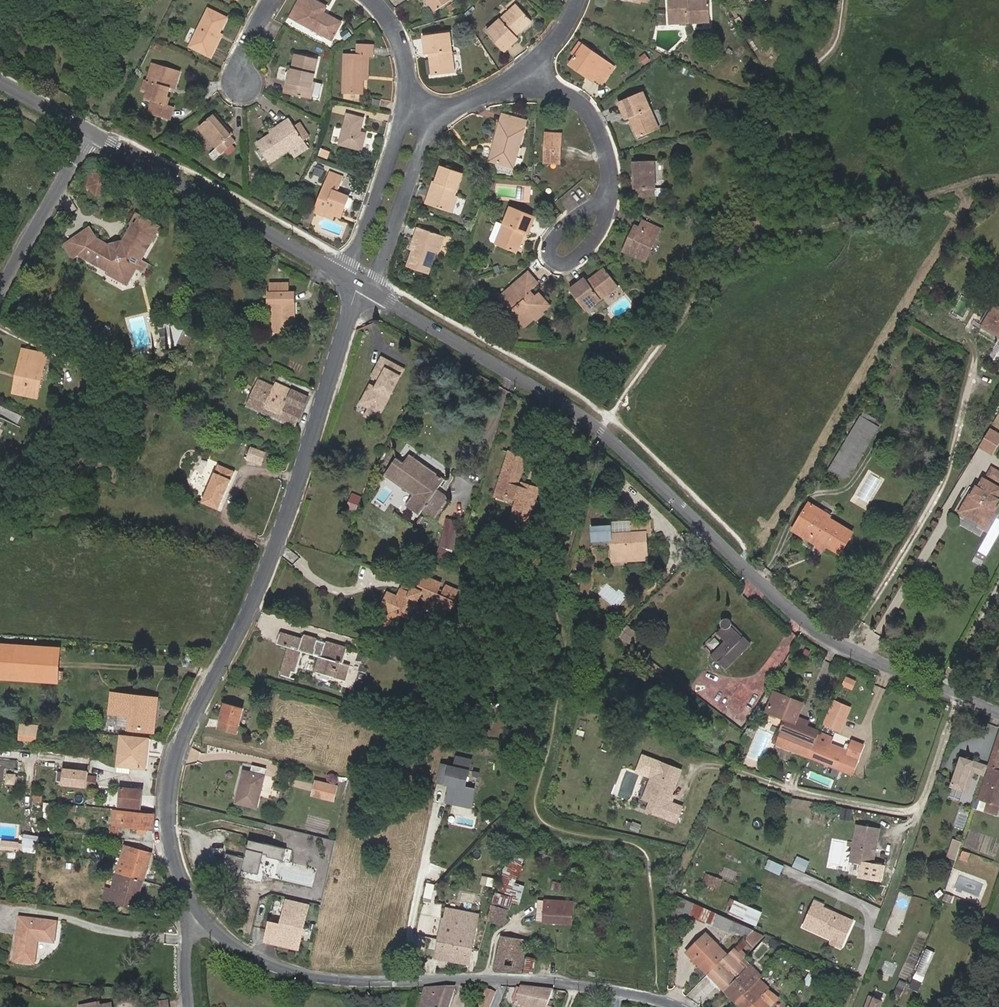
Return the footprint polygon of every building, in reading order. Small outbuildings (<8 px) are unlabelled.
[(327,6),(315,0),(300,0),(292,17),(333,38),(341,22),(323,12),(327,6)] [(452,0),(429,0),(436,11),(452,0)] [(670,23),(710,22),(710,1),(688,1),(688,0),(669,0),(670,23)] [(517,36),(533,21),(518,5),(487,31),(505,51),(519,39),(517,36)] [(219,33),(227,17),(209,9),(191,46),(212,56),(222,35),(219,33)] [(456,72),(451,33),(424,36),(427,54),(430,54),(433,75),(456,72)] [(364,56),(369,56),(373,56),(374,45),(359,45),(359,55),(346,55),(344,92),(363,93),(363,78),(364,56)] [(590,73),(597,78),(603,82),(614,67),(585,46),(571,64),(588,76),(590,73)] [(652,59),(647,53),(641,57),(646,63),(652,59)] [(313,81),(318,59),(297,54),(293,72),(289,71),(287,73),(285,79),(287,81),(285,92),(312,98),(316,82),(313,81)] [(175,88),(180,71),(153,63),(148,81),(145,80),(142,90),(148,91),(146,98),(153,100),(150,114),(171,119),(174,107),(165,104),(170,87),(175,88)] [(660,128),(644,92),(620,103),(627,119),(631,117),(640,137),(660,128)] [(374,99),(373,107),(381,108),(382,100),(374,99)] [(233,133),(216,113),(200,127),(217,148),(211,154),(216,160),(236,142),(231,135),(233,133)] [(361,132),(364,118),(348,114),(340,144),(362,150),(367,133),(361,132)] [(500,143),(495,161),(514,167),(527,121),(508,116),(505,124),(501,122),(496,142),(500,143)] [(282,127),(273,133),(258,143),(271,161),(290,147),(292,150),(306,141),(305,140),(296,126),(290,118),(280,124),(282,127)] [(310,136),(301,123),(296,126),(305,140),(310,136)] [(271,131),(273,133),(282,127),(280,124),(271,131)] [(561,162),(563,135),(547,134),(545,162),(561,162)] [(296,156),(310,147),(306,141),(292,150),(296,156)] [(490,160),(495,161),(500,143),(496,142),(490,160)] [(656,188),(655,161),(633,162),(634,189),(638,189),(639,197),(666,196),(665,188),(656,188)] [(433,193),(430,191),(426,203),(454,212),(459,197),(456,196),(463,174),(442,166),(437,182),(433,193)] [(350,208),(353,200),(352,199),(349,198),(349,197),(336,192),(343,175),(332,170),(316,211),(333,218),(335,214),(341,217),(345,207),(349,208),(350,208)] [(104,188),(111,181),(102,173),(91,176),(96,180),(89,187),(97,194),(107,192),(104,188)] [(529,234),(536,217),(512,207),(497,244),(517,252),(525,232),(529,234)] [(127,283),(135,269),(141,259),(159,228),(138,216),(133,225),(135,226),(125,243),(110,247),(95,239),(89,230),(65,245),(73,258),(79,254),(112,272),(110,274),(127,283)] [(633,245),(628,242),(624,251),(647,261),(661,229),(644,221),(641,227),(633,245)] [(636,225),(628,242),(633,245),(641,227),(636,225)] [(429,273),(437,251),(440,252),(445,236),(419,227),(414,238),(412,238),(408,249),(413,251),(408,266),(429,273)] [(141,259),(135,269),(144,273),(149,264),(141,259)] [(587,311),(619,286),(606,269),(589,282),(586,278),(571,289),(587,311)] [(530,291),(539,283),(529,272),(501,297),(526,326),(536,318),(538,320),(545,314),(543,312),(550,305),(540,294),(535,298),(530,291)] [(295,331),(294,293),(270,293),(270,305),(273,305),(274,331),(295,331)] [(996,305),(984,326),(981,330),(998,341),(998,307),(996,305)] [(184,330),(169,323),(168,327),(171,330),(173,333),(174,336),(173,339),(172,343),(173,344),(177,346),(184,330)] [(37,398),(47,355),(24,350),(14,393),(37,398)] [(371,385),(362,403),(371,408),(381,413),(404,368),(382,357),(373,375),(381,379),(376,388),(371,385)] [(258,381),(247,405),(296,426),(308,398),(278,384),(276,388),(258,381)] [(377,421),(381,413),(371,408),(367,416),(377,421)] [(846,482),(879,427),(862,417),(828,472),(846,482)] [(998,444),(998,431),(990,426),(980,446),(994,454),(998,444)] [(263,462),(267,451),(253,445),(249,456),(263,462)] [(529,521),(537,493),(520,488),(516,486),(526,457),(509,452),(497,491),(514,496),(518,497),(512,516),(529,521)] [(405,464),(397,458),(385,475),(413,496),(406,506),(420,516),(423,511),(436,520),(450,499),(438,490),(445,480),(411,455),(405,464)] [(225,488),(228,490),(236,471),(219,464),(203,502),(220,509),(225,498),(221,496),(225,488)] [(993,468),(989,476),(998,482),(998,472),(993,468)] [(988,521),(997,508),(996,507),(998,503),(998,501),(998,499),(998,497),(998,488),(995,486),(985,479),(979,487),(978,487),(977,489),(974,494),(976,496),(974,499),(970,496),(964,507),(968,509),(967,512),(983,522),(985,519),(988,521)] [(537,493),(539,489),(522,483),(520,488),(537,493)] [(512,500),(514,496),(497,491),(496,496),(512,500)] [(817,539),(828,545),(840,553),(853,532),(830,518),(831,516),(811,503),(794,530),(815,543),(817,539)] [(986,525),(988,521),(985,519),(983,522),(967,512),(968,509),(964,507),(962,511),(967,514),(980,522),(986,525)] [(452,551),(458,522),(448,520),(441,548),(438,555),(448,559),(452,551)] [(647,557),(645,533),(650,533),(649,522),(629,523),(630,533),(612,534),(611,525),(592,526),(592,540),(612,539),(613,559),(647,557)] [(825,549),(828,545),(817,539),(815,543),(825,549)] [(440,589),(442,584),(424,576),(418,590),(413,588),(411,594),(401,590),(398,599),(393,597),(388,599),(384,607),(386,612),(391,614),(388,619),(383,617),(378,629),(391,634),(399,616),(411,621),(420,598),(452,612),(457,602),(454,601),(459,591),(447,586),(445,592),(440,589)] [(401,590),(411,594),(413,588),(404,584),(401,590)] [(388,599),(393,597),(388,595),(381,610),(386,612),(384,607),(388,599)] [(724,627),(704,648),(726,669),(751,643),(744,636),(742,639),(730,627),(731,626),(731,625),(731,624),(732,623),(731,622),(731,621),(730,621),(729,620),(728,619),(727,619),(726,619),(725,620),(724,620),(723,621),(723,622),(723,623),(723,624),(723,625),(723,626),(724,627)] [(744,636),(731,624),(731,625),(731,626),(730,627),(742,639),(744,636)] [(337,678),(346,648),(326,642),(325,647),(317,644),(318,640),(304,636),(303,640),(281,633),(278,644),(290,647),(282,675),(290,677),(292,672),(296,673),(302,651),(321,657),(317,672),(337,678)] [(0,645),(0,678),(28,680),(58,682),(60,649),(0,645)] [(410,659),(411,655),(406,654),(396,651),(391,650),(390,653),(410,659)] [(851,689),(855,681),(845,677),(842,685),(851,689)] [(797,719),(803,704),(775,692),(767,712),(785,719),(781,730),(780,732),(805,742),(800,754),(809,757),(819,733),(820,731),(806,726),(807,723),(797,719)] [(110,714),(117,715),(119,696),(112,696),(110,714)] [(148,730),(151,699),(119,696),(117,715),(128,716),(133,717),(132,728),(148,730)] [(157,700),(151,699),(148,730),(154,730),(157,700)] [(840,732),(850,709),(834,703),(825,726),(840,732)] [(237,733),(243,709),(225,705),(219,729),(237,733)] [(37,726),(22,725),(20,740),(36,741),(37,726)] [(805,742),(780,732),(779,734),(772,732),(769,740),(776,743),(776,744),(800,754),(805,742)] [(809,757),(853,774),(864,746),(853,742),(848,752),(832,745),(834,739),(819,733),(809,757)] [(147,739),(121,736),(118,766),(145,769),(147,739)] [(449,785),(445,801),(472,807),(476,787),(466,785),(472,757),(456,753),(453,764),(441,761),(437,782),(449,785)] [(969,793),(976,773),(985,776),(988,767),(962,758),(952,787),(969,793)] [(993,760),(980,800),(988,803),(985,811),(998,816),(998,811),(998,810),(998,809),(998,771),(998,766),(998,762),(993,760)] [(648,811),(674,822),(681,807),(670,802),(668,799),(680,770),(660,762),(650,787),(656,790),(651,802),(648,811)] [(257,807),(267,770),(254,766),(252,774),(245,772),(237,802),(257,807)] [(89,772),(65,769),(63,784),(96,787),(97,777),(88,776),(89,772)] [(334,801),(337,787),(317,782),(313,795),(334,801)] [(651,802),(656,790),(650,787),(647,785),(642,798),(645,799),(651,802)] [(141,808),(143,791),(122,789),(120,806),(141,808)] [(154,830),(155,815),(114,811),(113,826),(123,827),(124,821),(134,822),(133,828),(154,830)] [(873,848),(877,846),(880,830),(858,826),(851,862),(873,866),(875,855),(873,852),(873,848)] [(35,851),(36,834),(24,833),(23,850),(35,851)] [(245,857),(227,852),(224,866),(259,874),(263,855),(285,861),(288,848),(249,839),(245,857)] [(11,851),(11,845),(17,846),(17,843),(4,842),(3,850),(11,851)] [(126,847),(118,874),(142,881),(150,855),(126,847)] [(708,872),(705,881),(711,884),(712,883),(721,886),(724,878),(708,872)] [(142,881),(118,874),(113,890),(100,886),(97,897),(134,908),(142,881)] [(746,936),(753,930),(677,896),(671,920),(682,924),(685,913),(690,915),(735,935),(736,932),(746,936)] [(494,906),(492,906),(488,921),(504,924),(508,910),(507,910),(510,900),(496,897),(494,906)] [(759,924),(763,909),(734,899),(729,914),(759,924)] [(830,917),(833,910),(823,905),(824,903),(816,899),(804,924),(831,937),(834,936),(844,940),(852,922),(838,916),(833,917),(833,918),(830,917)] [(572,902),(563,901),(555,901),(545,900),(543,923),(571,924),(572,902)] [(299,949),(309,905),(288,901),(281,925),(271,923),(266,941),(299,949)] [(469,966),(479,915),(450,909),(447,920),(443,920),(435,959),(469,966)] [(853,919),(833,910),(830,917),(833,918),(833,917),(838,916),(852,922),(853,919)] [(54,922),(18,918),(12,962),(33,964),(35,941),(52,943),(54,922)] [(752,947),(764,935),(753,930),(746,936),(736,946),(741,951),(748,944),(752,947)] [(709,974),(727,955),(706,935),(688,952),(700,965),(703,963),(708,969),(706,971),(709,974)] [(494,971),(520,973),(523,956),(531,958),(534,941),(502,936),(494,971)] [(844,940),(834,936),(831,942),(841,947),(844,940)] [(709,974),(725,990),(744,972),(750,965),(744,959),(744,955),(741,951),(736,946),(727,955),(709,974)] [(927,947),(911,985),(920,989),(935,951),(927,947)] [(525,972),(534,973),(536,960),(527,959),(525,972)] [(744,972),(756,983),(761,977),(755,971),(757,968),(752,964),(751,964),(750,965),(744,972)] [(725,990),(737,1002),(756,983),(744,972),(725,990)] [(698,1004),(715,987),(705,977),(686,996),(698,1004)] [(737,1002),(741,1006),(752,1006),(769,990),(770,988),(761,979),(756,983),(737,1002)] [(522,986),(521,989),(516,1002),(516,1003),(526,1006),(549,1006),(547,1006),(553,990),(523,986),(522,986)] [(516,1002),(521,989),(516,987),(512,1000),(516,1002)] [(455,988),(426,989),(420,1006),(448,1006),(455,988)] [(486,990),(479,1006),(489,1006),(495,993),(486,990)] [(779,997),(769,990),(752,1006),(770,1006),(779,997)] [(884,1000),(872,995),(867,1006),(881,1006),(884,1000)]
